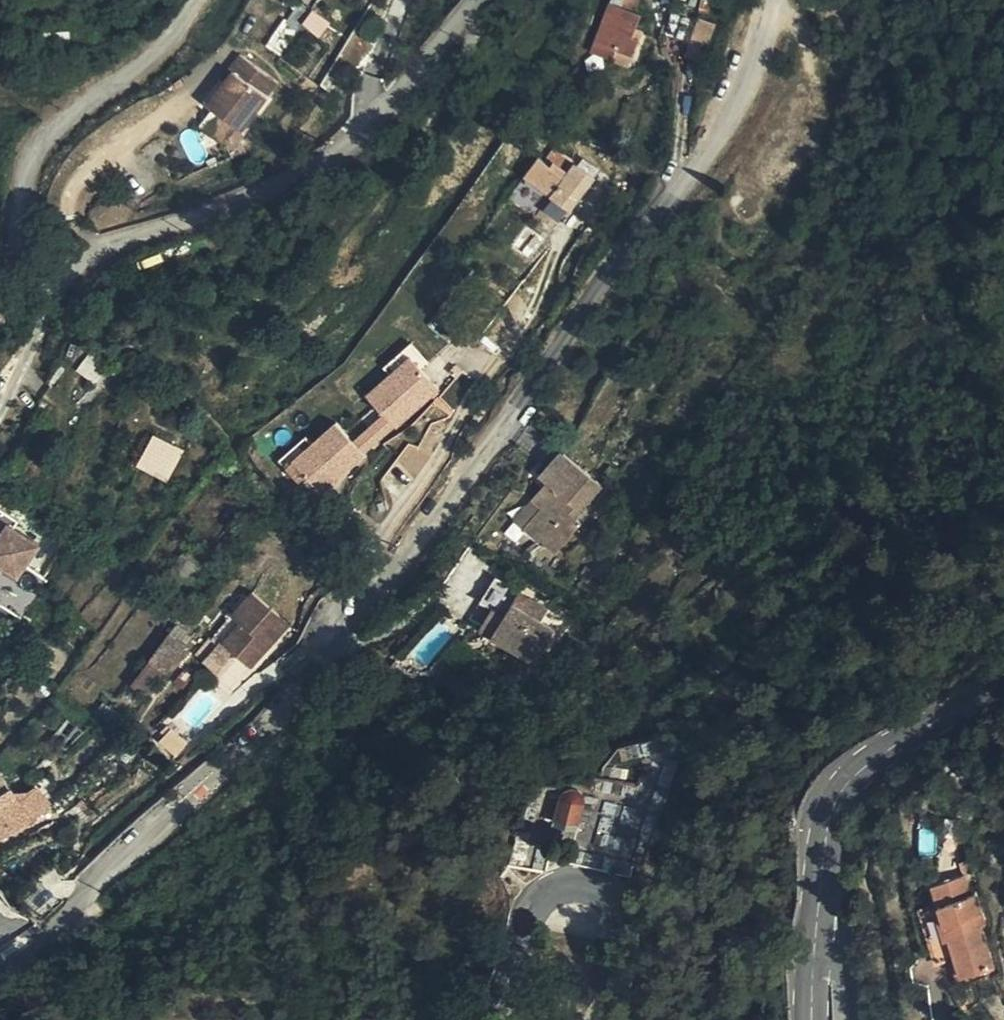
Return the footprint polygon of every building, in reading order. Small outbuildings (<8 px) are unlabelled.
[(626,49),(635,34),(626,29),(637,6),(624,0),(603,0),(583,40),(606,50),(610,42),(626,49)] [(702,21),(700,20),(688,12),(680,28),(695,37),(702,21)] [(58,29),(21,28),(21,44),(58,44),(58,29)] [(685,57),(695,37),(680,28),(670,49),(685,57)] [(621,58),(626,49),(610,42),(606,50),(621,58)] [(244,123),(279,74),(241,46),(231,60),(235,63),(209,98),(221,106),(237,118),(244,123)] [(237,118),(221,106),(209,122),(225,134),(237,118)] [(231,133),(233,142),(246,140),(243,130),(231,133)] [(523,143),(500,176),(527,195),(534,185),(553,198),(579,164),(560,150),(553,157),(544,149),(537,154),(523,143)] [(286,467),(320,502),(438,388),(405,353),(361,395),(379,414),(352,441),(333,422),(286,467)] [(136,467),(167,481),(182,450),(151,435),(136,467)] [(540,479),(525,496),(533,505),(516,526),(531,541),(533,538),(546,550),(571,522),(563,515),(593,483),(556,447),(533,471),(540,479)] [(533,505),(525,496),(506,517),(516,526),(533,505)] [(4,514),(9,518),(14,512),(0,500),(0,518),(4,514)] [(4,514),(0,518),(0,571),(6,564),(9,567),(18,556),(33,538),(9,518),(4,514)] [(0,571),(0,603),(7,609),(37,572),(18,556),(9,567),(6,564),(0,571)] [(487,569),(469,593),(482,603),(467,625),(518,660),(545,627),(530,617),(537,607),(487,569)] [(236,618),(219,638),(219,639),(246,663),(284,619),(247,587),(227,610),(236,618)] [(147,659),(162,670),(188,633),(172,622),(147,659)] [(162,670),(147,659),(129,684),(145,695),(162,670)] [(177,756),(186,740),(167,729),(158,745),(177,756)] [(613,769),(659,768),(658,737),(613,738),(613,769)] [(15,795),(8,784),(0,789),(0,803),(15,795)] [(551,823),(576,830),(586,794),(560,788),(551,823)] [(15,795),(0,803),(0,831),(27,815),(15,795)] [(945,961),(952,981),(978,974),(967,927),(973,926),(965,897),(955,899),(951,881),(925,886),(929,906),(916,908),(931,964),(945,961)]
